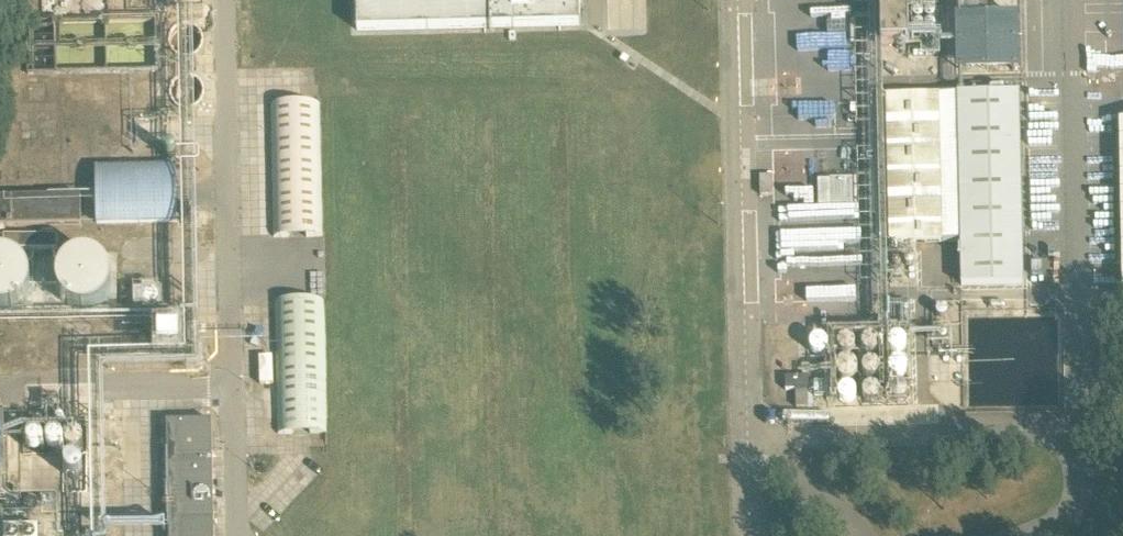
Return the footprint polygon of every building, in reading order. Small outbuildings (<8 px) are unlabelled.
[(580,25),(580,0),(357,0),(358,30),(580,25)] [(881,46),(909,44),(908,0),(880,0),(881,46)] [(38,21),(27,21),(27,30),(33,30),(33,47),(28,47),(28,53),(33,53),(34,67),(28,68),(28,74),(158,72),(157,20),(42,22),(42,26),(38,26),(38,21)] [(886,96),(890,244),(962,242),(963,284),(1024,283),(1020,93),(886,96)] [(320,103),(271,104),(274,237),(323,236),(320,103)] [(834,123),(835,105),(809,103),(808,121),(834,123)] [(177,168),(97,170),(98,223),(178,222),(177,168)] [(774,195),(773,176),(761,176),(762,195),(774,195)] [(857,178),(818,179),(818,206),(857,205),(857,178)] [(0,197),(0,226),(82,224),(81,195),(0,197)] [(324,300),(276,301),(278,434),(327,433),(324,300)] [(812,376),(785,377),(786,390),(812,389),(812,376)] [(88,453),(88,427),(87,414),(70,414),(69,414),(69,415),(23,416),(24,454),(88,453)] [(167,421),(170,535),(215,535),(212,420),(167,421)] [(7,522),(6,471),(10,471),(9,435),(6,435),(5,423),(0,423),(0,535),(61,535),(61,521),(7,522)]
